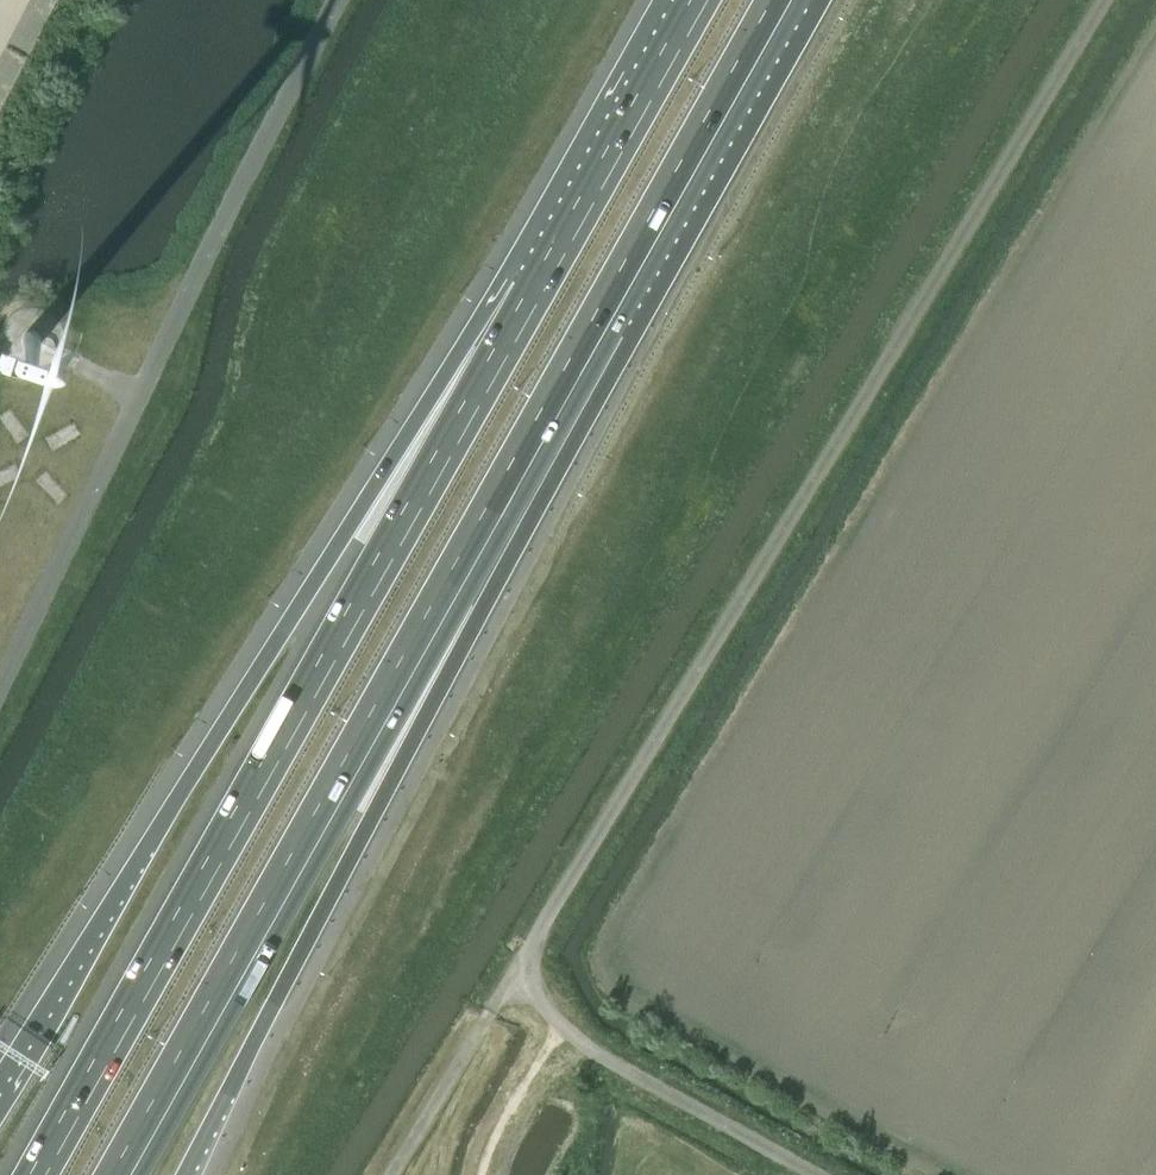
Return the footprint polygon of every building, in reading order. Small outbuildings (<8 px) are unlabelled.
[(29,326),(25,328),(22,330),(20,333),(18,336),(18,340),(19,343),(20,347),(22,350),(25,352),(29,353),(33,353),(36,352),(39,350),(42,348),(44,345),(45,341),(45,338),(44,334),(42,331),(39,328),(36,327),(32,326),(29,326)] [(0,416),(0,419),(17,443),(28,435),(10,409),(0,416)] [(80,433),(72,422),(46,441),(54,452),(80,433)] [(14,465),(0,471),(0,486),(20,477),(14,465)] [(47,470),(36,479),(56,504),(67,495),(47,470)]
